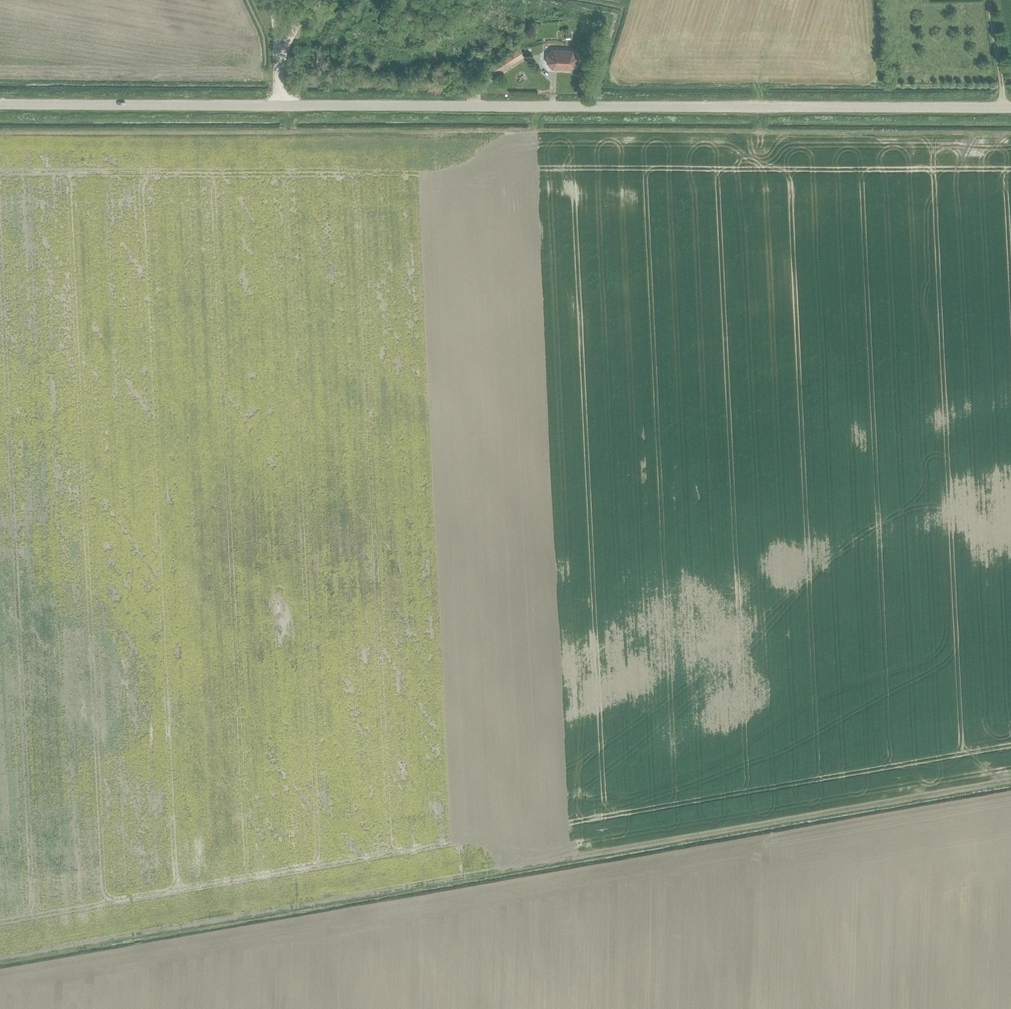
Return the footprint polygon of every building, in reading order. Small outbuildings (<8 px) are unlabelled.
[(489,65),(496,75),(524,57),(518,47),(489,65)] [(570,51),(551,51),(546,56),(546,63),(551,68),(559,68),(562,66),(572,67),(575,63),(575,56),(570,51)]
